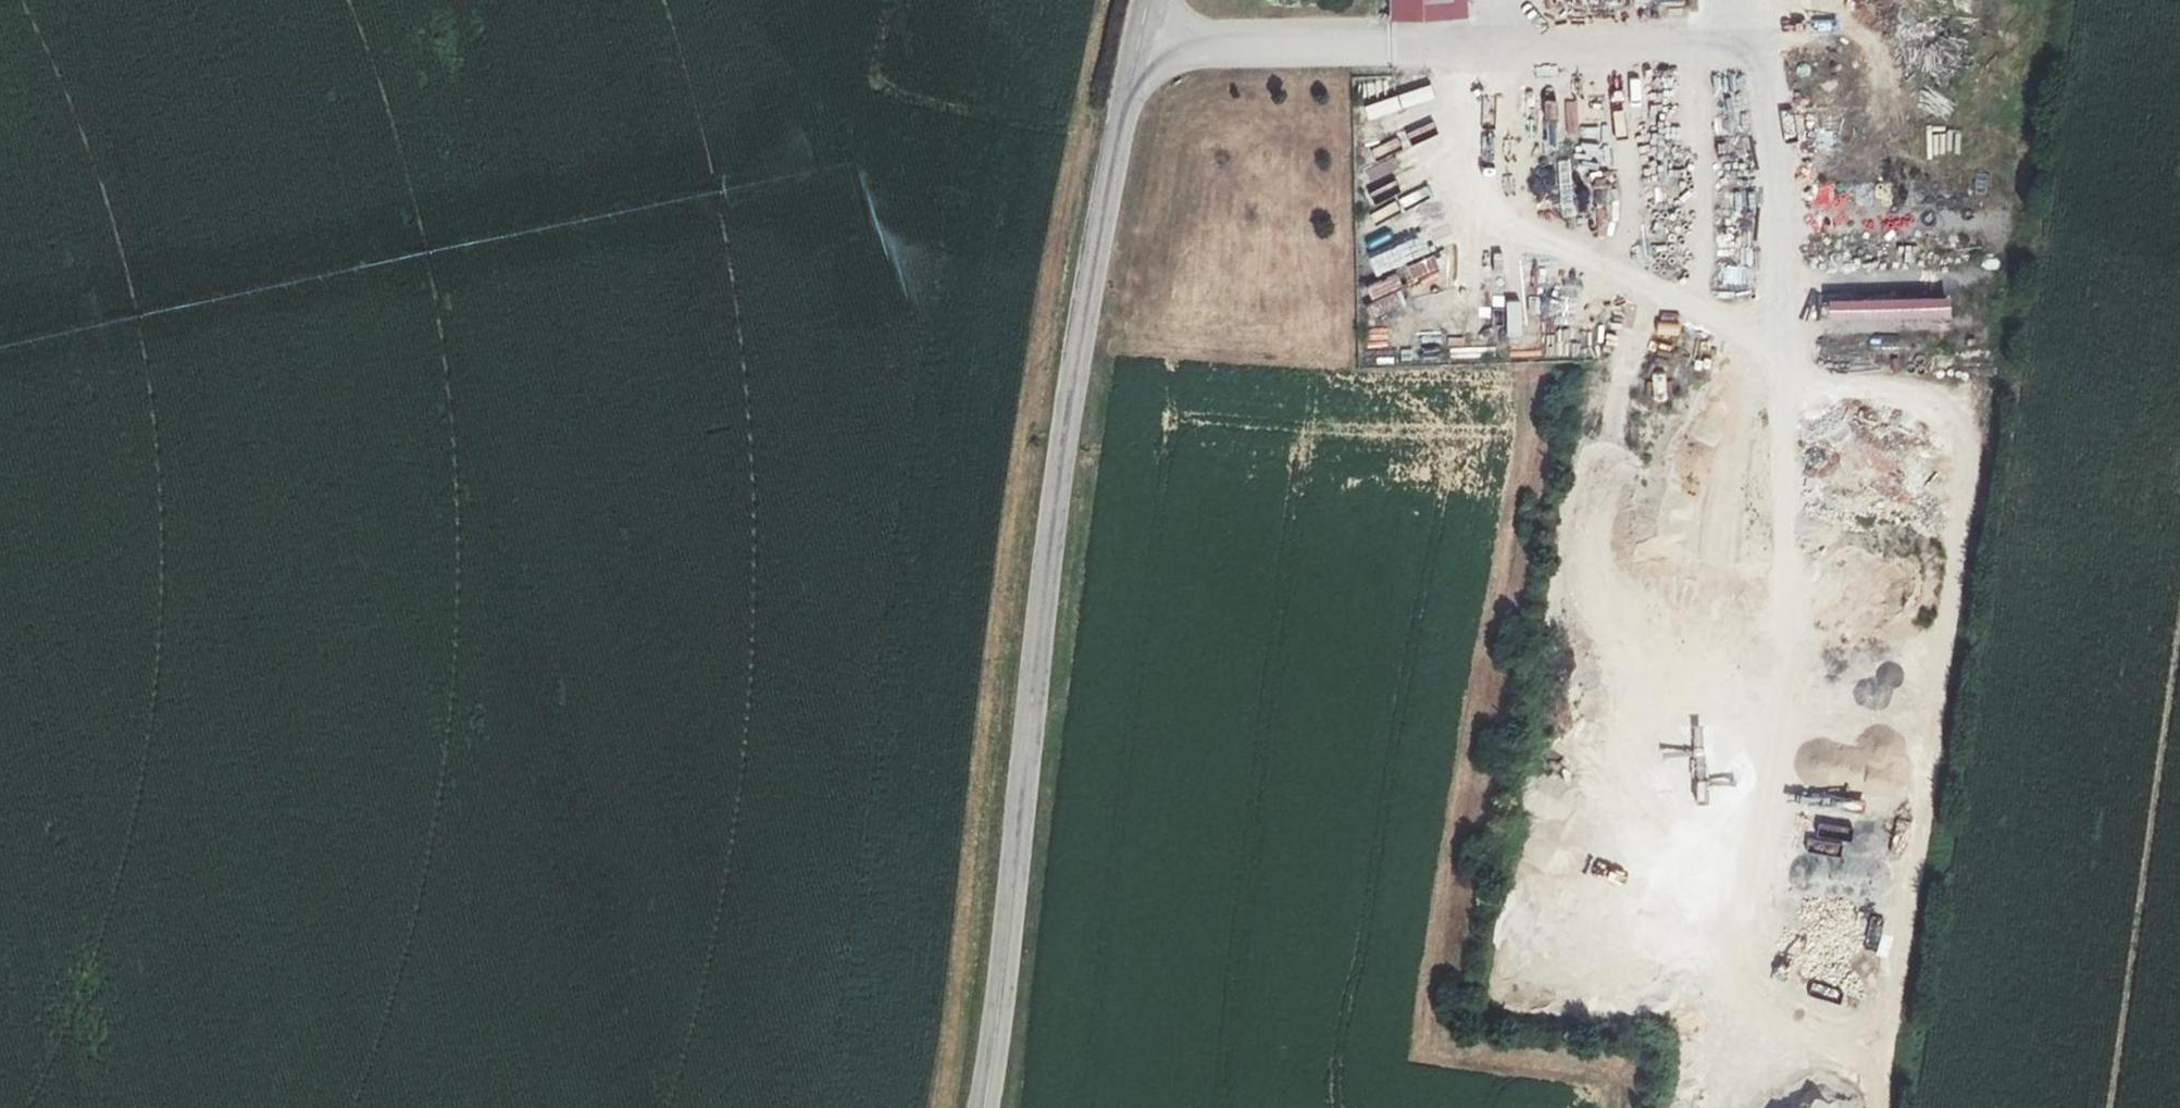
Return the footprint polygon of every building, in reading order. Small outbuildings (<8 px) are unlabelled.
[(1386,15),(1445,13),(1445,0),(1385,0),(1386,15)] [(1953,316),(1951,294),(1830,300),(1831,322),(1953,316)] [(1445,315),(1443,343),(1486,347),(1489,319),(1445,315)]
